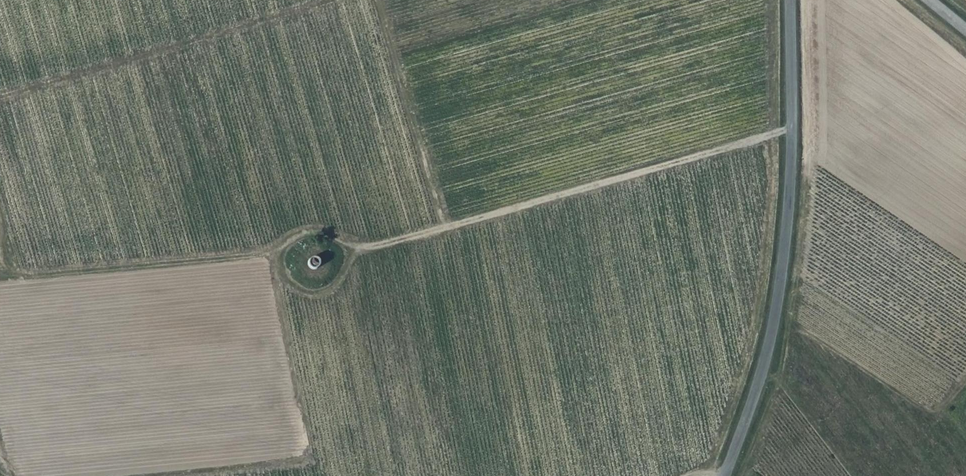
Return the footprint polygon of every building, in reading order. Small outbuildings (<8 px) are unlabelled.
[(318,267),(319,265),(319,263),(319,261),(318,259),(316,258),(314,257),(312,257),(310,258),(309,259),(308,260),(307,262),(307,264),(308,266),(309,267),(310,268),(312,269),(314,269),(316,268),(318,267)]
